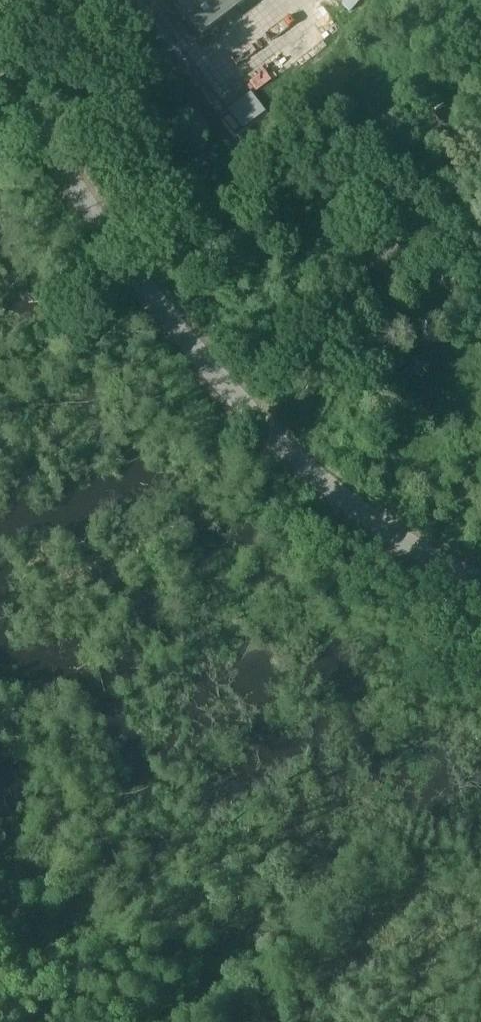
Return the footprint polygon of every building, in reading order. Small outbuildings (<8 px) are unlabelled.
[(201,34),(202,35),(248,0),(175,0),(201,34)]
